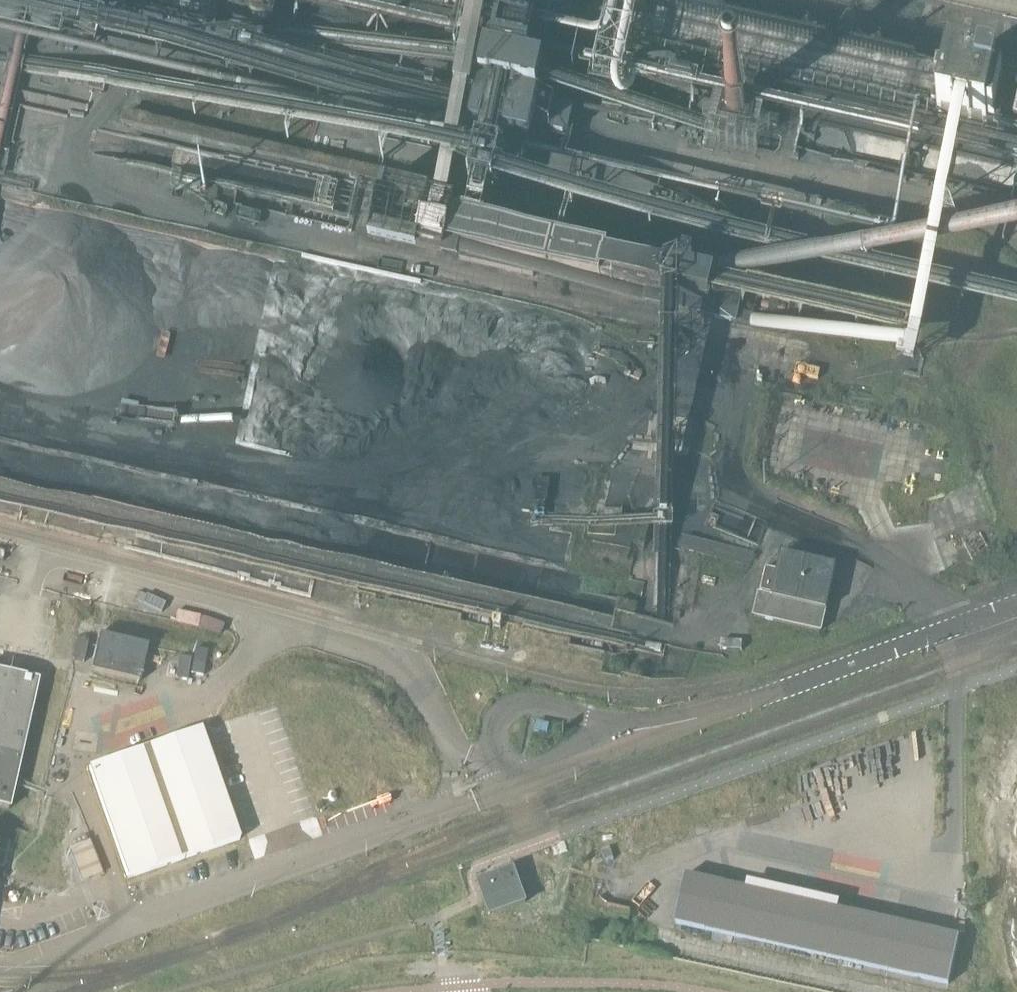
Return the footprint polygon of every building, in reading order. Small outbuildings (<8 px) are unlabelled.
[(484,14),(457,139),(544,158),(551,125),(629,142),(636,111),(536,89),(541,66),(524,62),(532,26),(938,115),(935,125),(974,133),(1016,142),(1016,89),(619,0),(421,0),(484,14)] [(219,7),(202,3),(198,22),(215,25),(219,7)] [(682,100),(671,97),(668,109),(679,111),(682,100)] [(718,103),(700,99),(697,109),(713,113),(717,107),(718,103)] [(679,113),(625,101),(621,118),(675,130),(679,113)] [(779,117),(761,113),(760,117),(761,123),(777,127),(779,117)] [(448,202),(382,187),(371,235),(444,252),(446,245),(462,248),(460,256),(527,271),(528,263),(610,281),(610,282),(647,290),(644,302),(735,322),(749,325),(750,320),(752,314),(738,310),(744,283),(714,276),(715,273),(689,267),(691,258),(684,256),(681,265),(608,249),(608,250),(452,215),(455,204),(448,202)] [(796,285),(772,279),(770,291),(793,296),(796,285)] [(850,303),(829,299),(826,315),(846,320),(850,303)] [(753,553),(684,537),(682,550),(750,565),(753,553)] [(835,566),(782,554),(772,597),(759,594),(754,616),(820,631),(835,566)] [(71,660),(83,663),(88,641),(76,638),(71,660)] [(150,651),(101,640),(93,676),(142,687),(150,651)] [(195,649),(193,658),(190,673),(202,676),(206,655),(207,651),(195,649)] [(175,678),(187,680),(190,658),(178,656),(175,678)] [(3,808),(7,808),(19,759),(27,723),(28,719),(36,682),(0,674),(0,807),(3,808)] [(201,729),(89,768),(127,878),(235,840),(239,839),(201,729)] [(8,869),(5,881),(65,894),(70,870),(62,868),(58,868),(72,807),(60,804),(62,798),(50,795),(41,839),(16,833),(13,843),(12,852),(6,851),(8,843),(0,842),(0,867),(8,869)] [(513,868),(485,879),(477,881),(489,915),(525,902),(513,868)] [(958,937),(684,876),(674,923),(948,984),(958,937)]
